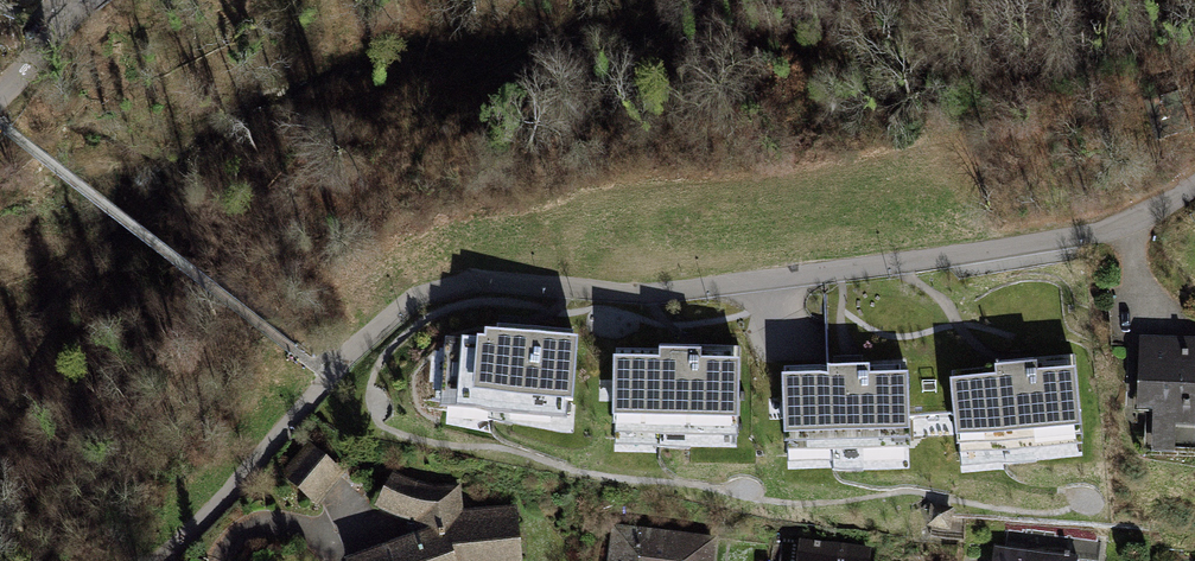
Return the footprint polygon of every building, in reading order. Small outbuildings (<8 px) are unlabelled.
[(489,348),(449,345),(444,411),(572,420),(577,347),(489,340),(489,348)] [(1145,343),(1144,415),(1160,415),(1159,456),(1177,456),(1177,431),(1194,432),(1194,344),(1145,343)] [(665,369),(617,369),(617,428),(739,430),(740,370),(701,370),(701,361),(665,360),(665,369)] [(1002,387),(957,391),(962,446),(1083,433),(1077,379),(1040,382),(1039,373),(1001,377),(1002,387)] [(833,385),(788,387),(791,446),(911,440),(908,382),(871,383),(871,374),(833,376),(833,385)] [(344,475),(312,448),(281,484),(312,511),(344,475)] [(456,492),(417,489),(386,476),(370,524),(421,540),(366,560),(514,560),(510,513),(458,515),(456,492)] [(955,511),(931,507),(929,529),(952,532),(955,511)] [(606,534),(604,560),(712,560),(713,541),(606,534)] [(797,545),(795,560),(868,560),(869,553),(797,545)] [(993,552),(992,560),(1078,560),(993,552)]
